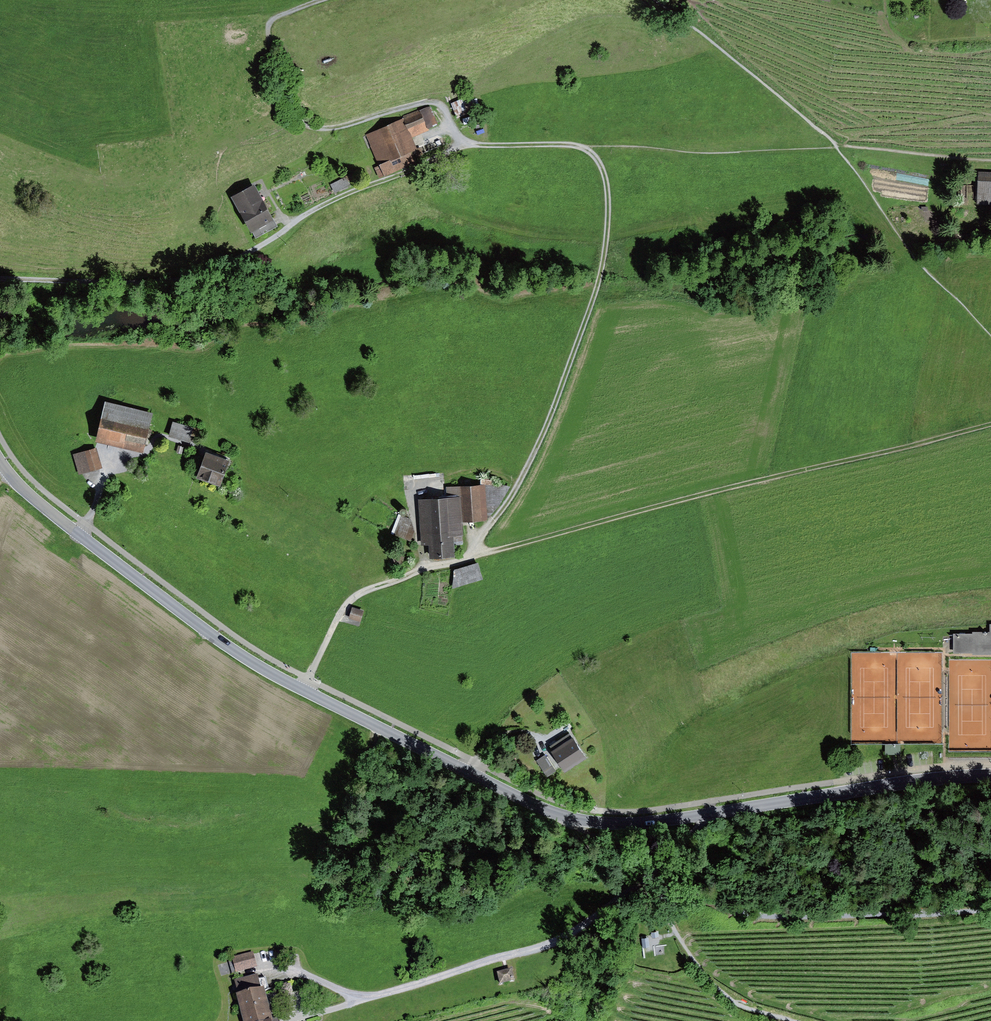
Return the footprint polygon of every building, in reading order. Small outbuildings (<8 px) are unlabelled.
[(466,91),(447,97),(454,118),(473,112),(466,91)] [(424,106),(402,116),(411,135),(433,125),(424,106)] [(401,118),(363,136),(377,167),(373,169),(378,178),(420,158),(401,118)] [(981,176),(978,206),(990,207),(990,177),(981,176)] [(344,177),(329,184),(333,193),(348,186),(344,177)] [(253,184),(229,196),(249,234),(273,221),(253,184)] [(153,412),(105,401),(95,440),(143,452),(153,412)] [(173,421),(168,435),(194,443),(199,429),(173,421)] [(73,454),(80,474),(103,467),(96,447),(73,454)] [(229,458),(205,450),(196,475),(220,484),(229,458)] [(456,557),(456,545),(455,536),(465,536),(465,523),(490,522),(488,486),(447,488),(448,499),(421,500),(423,547),(433,546),(433,558),(456,557)] [(389,515),(385,530),(392,532),(395,517),(389,515)] [(454,588),(484,580),(480,564),(456,570),(454,588)] [(352,607),(349,617),(360,620),(363,611),(352,607)] [(975,654),(975,655),(990,655),(990,633),(975,632),(975,635),(956,635),(956,654),(975,654)] [(579,721),(565,729),(569,737),(584,729),(579,721)] [(555,751),(568,772),(589,758),(576,738),(555,751)] [(648,937),(641,938),(642,947),(649,947),(651,940),(648,937)] [(234,958),(238,973),(257,967),(253,952),(234,958)] [(496,973),(499,984),(514,980),(511,969),(496,973)] [(236,995),(243,1020),(283,1020),(282,1015),(273,1017),(265,987),(261,988),(257,975),(236,981),(239,994),(236,995)]
